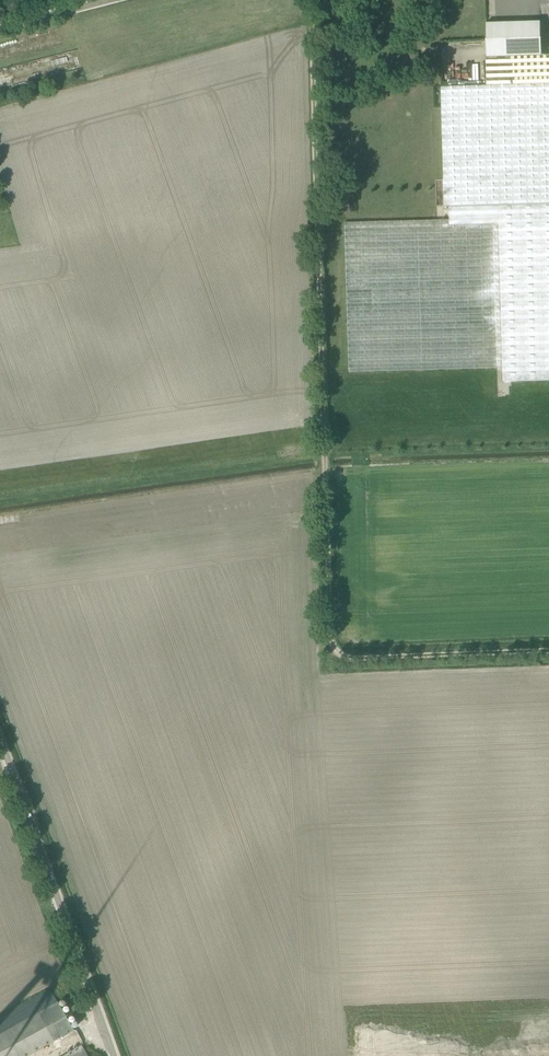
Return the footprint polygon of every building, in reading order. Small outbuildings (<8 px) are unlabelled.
[(485,23),(486,56),(542,55),(541,22),(485,23)] [(542,55),(486,56),(487,85),(548,84),(548,55),(543,55),(542,55)] [(487,85),(441,87),(444,207),(449,207),(498,205),(548,204),(548,84),(487,85)] [(502,369),(502,382),(548,381),(548,204),(498,205),(502,369)] [(345,223),(349,372),(502,369),(498,205),(449,207),(449,220),(345,223)] [(57,1002),(37,1013),(36,1010),(32,1013),(33,1015),(0,1034),(0,1055),(25,1055),(72,1030),(57,1002)] [(81,1045),(62,1055),(87,1055),(81,1045)]
